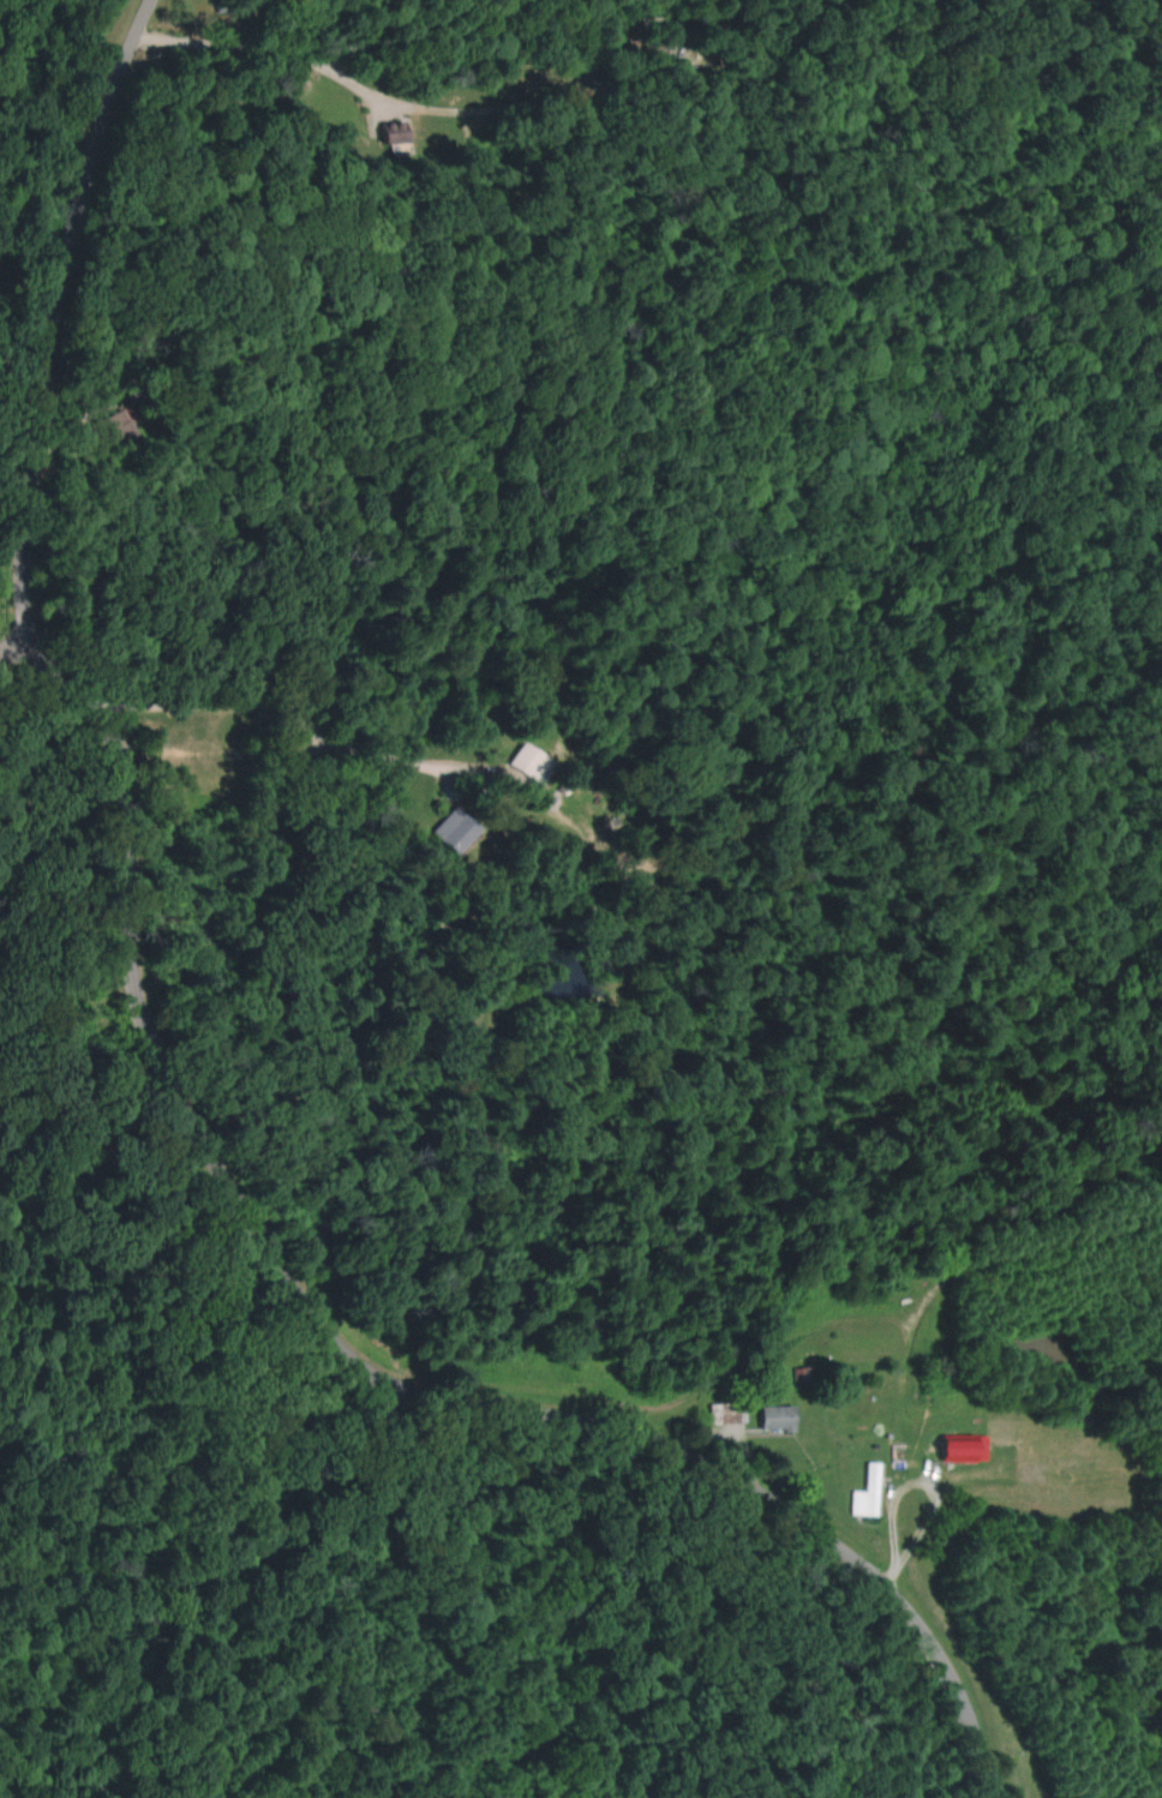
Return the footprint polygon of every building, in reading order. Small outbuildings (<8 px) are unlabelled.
[(385,154),(404,153),(403,121),(378,122),(378,143),(384,143),(385,154)] [(129,431),(119,408),(89,420),(99,443),(129,431)] [(551,759),(515,743),(504,767),(540,783),(551,759)] [(428,832),(451,855),(476,829),(453,806),(428,832)] [(791,1380),(808,1379),(808,1367),(791,1367),(791,1380)] [(706,1401),(707,1422),(738,1421),(737,1400),(706,1401)] [(758,1405),(758,1429),(791,1428),(790,1404),(758,1405)] [(983,1434),(939,1433),(939,1459),(982,1459),(983,1434)] [(876,1461),(863,1460),(862,1490),(849,1489),(848,1513),(874,1514),(876,1461)]
